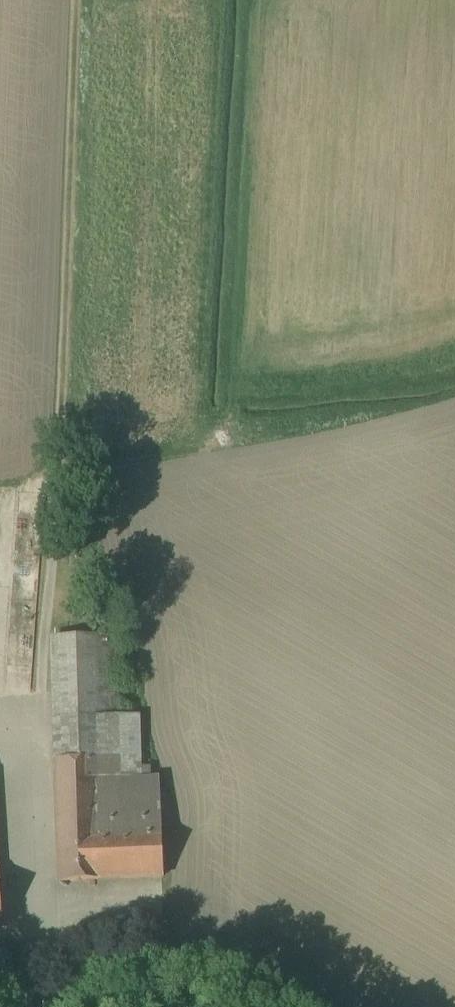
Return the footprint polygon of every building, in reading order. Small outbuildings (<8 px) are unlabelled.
[(153,623),(49,627),(58,865),(162,861),(153,623)]
